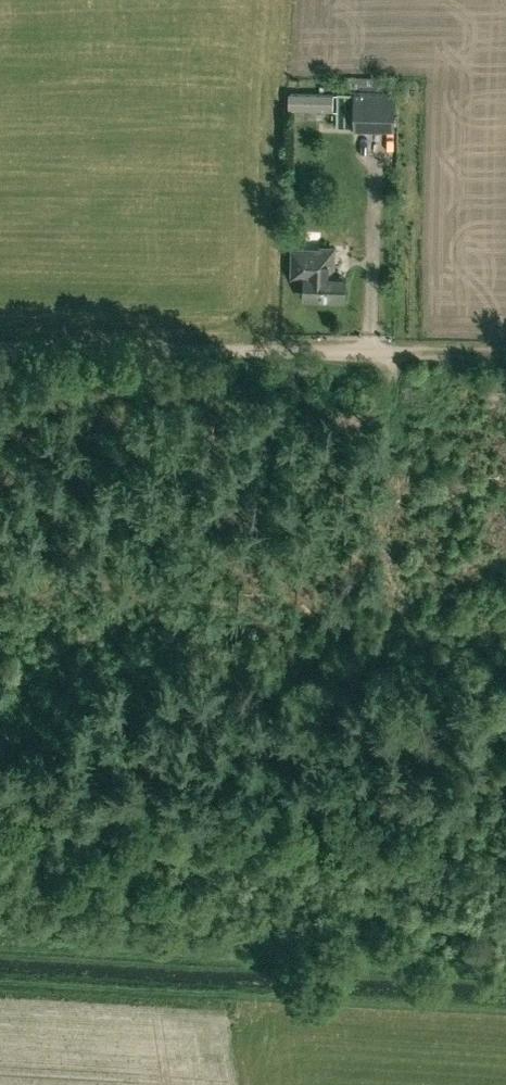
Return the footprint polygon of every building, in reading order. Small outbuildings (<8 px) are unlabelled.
[(354,130),(396,130),(396,90),(355,90),(354,130)] [(289,109),(334,111),(334,93),(289,93),(289,109)] [(344,298),(344,278),(333,278),(334,251),(291,251),(291,278),(304,278),(304,298),(344,298)]
